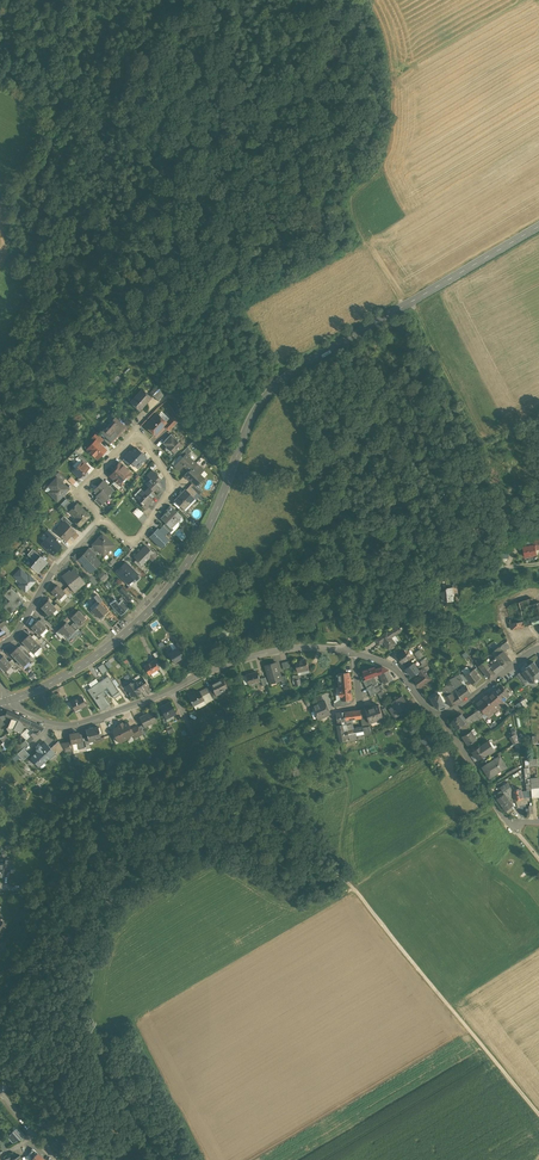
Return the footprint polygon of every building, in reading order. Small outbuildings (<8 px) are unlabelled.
[(150,397),(141,389),(130,401),(139,410),(150,397)] [(163,395),(159,389),(152,395),(158,401),(163,395)] [(157,414),(147,425),(149,427),(148,429),(153,433),(154,432),(157,434),(165,426),(167,424),(165,422),(157,414)] [(123,424),(115,417),(108,425),(119,435),(120,437),(122,435),(121,434),(126,428),(123,424)] [(171,417),(165,422),(167,424),(165,426),(169,430),(177,422),(171,417)] [(131,427),(125,421),(123,424),(126,428),(128,430),(131,427)] [(119,435),(108,425),(104,430),(108,434),(105,436),(111,442),(112,443),(119,435)] [(102,439),(96,433),(92,437),(95,440),(98,443),(102,439)] [(182,445),(170,434),(162,443),(169,449),(167,452),(172,456),(182,445)] [(111,442),(105,436),(103,439),(109,444),(111,442)] [(98,443),(95,440),(89,446),(92,449),(90,452),(94,455),(96,453),(99,456),(105,450),(98,443)] [(187,446),(180,454),(182,457),(185,453),(187,455),(191,450),(187,446)] [(146,457),(135,447),(130,453),(129,452),(125,456),(132,462),(137,467),(141,463),(140,463),(146,457)] [(187,455),(185,453),(182,457),(174,466),(179,470),(183,465),(189,470),(195,463),(187,455)] [(87,461),(80,454),(77,457),(79,459),(82,461),(85,464),(87,461)] [(132,462),(125,456),(122,459),(129,465),(132,462)] [(79,459),(73,465),(76,468),(82,461),(79,459)] [(76,468),(73,471),(79,477),(89,467),(85,464),(82,461),(76,468)] [(131,473),(120,462),(115,467),(116,469),(109,476),(114,481),(117,483),(120,485),(131,473)] [(189,470),(184,475),(187,478),(188,477),(192,482),(195,485),(203,477),(199,473),(202,469),(195,463),(189,470)] [(152,470),(147,475),(151,478),(156,473),(152,470)] [(65,478),(59,471),(54,476),(56,477),(61,482),(65,478)] [(156,473),(151,478),(148,481),(151,484),(149,487),(153,491),(157,488),(158,489),(162,485),(158,482),(161,479),(156,473)] [(76,481),(71,476),(67,479),(73,484),(76,481)] [(61,482),(56,477),(48,485),(52,489),(48,492),(57,500),(68,489),(61,482)] [(109,486),(103,480),(97,486),(98,488),(94,492),(96,495),(95,496),(97,498),(97,497),(103,503),(109,497),(107,495),(112,490),(114,492),(114,491),(109,486)] [(117,483),(114,481),(112,483),(117,488),(120,491),(122,488),(120,485),(117,483)] [(195,485),(192,482),(189,485),(195,491),(198,489),(196,487),(197,486),(195,485)] [(189,485),(185,489),(192,496),(196,492),(195,491),(189,485)] [(142,490),(138,494),(140,496),(137,498),(141,502),(142,501),(144,503),(147,506),(147,505),(151,501),(149,500),(155,494),(152,492),(153,491),(149,487),(144,491),(142,490)] [(185,489),(174,499),(183,509),(189,503),(187,501),(192,496),(185,489)] [(103,503),(97,497),(97,498),(94,500),(100,506),(103,503)] [(74,507),(68,500),(66,502),(62,506),(69,513),(70,512),(70,511),(74,507)] [(88,515),(77,504),(74,507),(70,511),(70,512),(76,517),(74,520),(79,525),(88,515)] [(168,508),(168,509),(169,510),(168,511),(166,509),(164,513),(165,514),(162,517),(161,517),(162,518),(166,522),(170,527),(177,520),(178,521),(179,522),(180,522),(181,521),(182,520),(182,519),(182,518),(182,517),(171,506),(170,506),(169,506),(168,507),(168,508)] [(139,518),(143,513),(138,508),(133,513),(139,518)] [(71,523),(64,515),(61,518),(64,521),(69,525),(71,523)] [(64,521),(55,530),(66,540),(74,531),(69,525),(64,521)] [(170,527),(166,522),(163,525),(168,531),(169,531),(172,528),(170,527)] [(168,531),(163,525),(159,529),(164,535),(168,531)] [(57,537),(48,528),(45,531),(49,535),(49,534),(55,540),(57,537)] [(159,529),(158,528),(149,536),(160,547),(168,539),(164,535),(159,529)] [(114,544),(102,533),(92,544),(93,545),(99,551),(104,555),(114,544)] [(55,540),(49,534),(49,535),(41,543),(53,554),(61,545),(55,540)] [(523,548),(525,557),(537,554),(536,550),(538,549),(538,541),(538,537),(529,539),(530,542),(531,541),(532,546),(523,548)] [(99,551),(93,545),(90,548),(95,553),(96,554),(99,551)] [(146,545),(134,557),(136,559),(141,564),(149,557),(152,560),(157,556),(146,545)] [(90,548),(89,547),(86,550),(93,556),(95,553),(90,548)] [(47,561),(32,548),(27,553),(34,560),(34,561),(30,565),(38,572),(47,561)] [(93,556),(86,550),(78,558),(84,564),(83,565),(90,572),(99,562),(93,556)] [(141,564),(136,559),(134,561),(140,568),(143,565),(141,564)] [(138,574),(126,562),(116,572),(128,583),(133,578),(138,574)] [(28,574),(27,575),(20,568),(13,574),(21,582),(19,585),(25,590),(35,580),(28,574)] [(74,569),(70,572),(69,570),(62,576),(68,585),(72,589),(73,590),(77,587),(84,582),(74,569)] [(101,570),(96,575),(101,581),(107,576),(101,570)] [(90,574),(86,577),(92,584),(96,581),(90,574)] [(62,590),(57,584),(51,590),(58,598),(64,592),(65,592),(64,592),(62,590)] [(443,585),(438,586),(438,584),(433,584),(434,593),(439,592),(441,592),(443,591),(443,585)] [(23,599),(10,586),(5,592),(12,599),(8,603),(7,602),(3,605),(10,612),(23,599)] [(131,595),(122,587),(118,591),(126,600),(131,595)] [(443,591),(441,592),(439,592),(441,596),(442,601),(453,600),(452,588),(447,588),(446,588),(446,590),(443,591)] [(121,598),(117,601),(114,599),(109,603),(113,607),(111,609),(115,612),(116,611),(120,615),(127,607),(124,604),(126,602),(124,601),(121,598)] [(538,623),(538,602),(533,603),(531,598),(509,604),(510,610),(511,614),(510,615),(511,622),(508,623),(510,631),(538,623)] [(53,605),(48,599),(41,606),(48,614),(51,611),(54,614),(58,610),(55,608),(55,607),(53,605)] [(99,602),(91,610),(92,610),(90,611),(94,615),(95,613),(100,619),(104,615),(102,614),(106,610),(99,602)] [(85,618),(78,610),(71,617),(75,621),(78,624),(79,624),(85,618)] [(43,625),(38,619),(31,626),(38,633),(39,633),(45,627),(43,625)] [(332,621),(318,624),(320,634),(334,631),(332,621)] [(69,625),(66,622),(58,629),(62,634),(63,632),(67,636),(73,630),(69,625)] [(45,627),(39,633),(42,635),(48,630),(45,627)] [(228,628),(217,633),(220,640),(231,636),(228,628)] [(393,631),(392,630),(388,633),(391,638),(401,631),(400,629),(396,628),(393,631)] [(387,632),(376,641),(379,645),(384,642),(387,645),(386,645),(389,650),(396,644),(391,638),(388,633),(387,632)] [(34,639),(29,634),(22,640),(29,648),(35,642),(36,642),(34,639)] [(35,642),(29,648),(33,652),(40,646),(39,645),(38,645),(35,642)] [(507,642),(500,647),(504,651),(505,652),(510,648),(507,642)] [(34,658),(21,644),(18,647),(25,654),(27,657),(31,661),(34,658)] [(18,647),(17,646),(10,653),(18,660),(19,660),(25,654),(18,647)] [(177,647),(171,650),(170,647),(166,650),(168,652),(167,652),(173,662),(182,656),(184,655),(181,650),(180,651),(177,647)] [(500,647),(495,651),(498,655),(504,651),(500,647)] [(405,651),(397,657),(402,664),(411,658),(408,654),(407,654),(405,651)] [(498,655),(495,657),(498,660),(504,668),(512,662),(508,656),(505,652),(504,651),(498,655)] [(25,654),(19,660),(21,663),(27,657),(25,654)] [(3,655),(0,658),(0,666),(4,670),(11,664),(9,661),(3,655)] [(480,656),(475,659),(480,666),(485,661),(480,656)] [(426,658),(421,662),(425,668),(430,664),(426,658)] [(153,659),(143,665),(148,674),(158,668),(153,659)] [(306,660),(295,663),(298,672),(305,670),(309,669),(306,660)] [(498,660),(490,666),(491,667),(494,671),(495,670),(498,673),(504,668),(498,660)] [(485,661),(480,666),(485,672),(491,667),(490,666),(486,661),(485,661)] [(288,662),(282,664),(284,671),(291,669),(288,662)] [(525,669),(526,670),(531,677),(533,676),(538,671),(538,670),(534,662),(525,669)] [(97,667),(102,673),(107,670),(103,663),(97,667)] [(276,663),(266,666),(270,682),(280,679),(281,679),(281,677),(276,663)] [(418,668),(414,663),(406,669),(412,677),(419,672),(420,671),(418,668)] [(431,678),(421,665),(418,668),(420,671),(419,672),(421,676),(415,681),(420,688),(427,683),(426,681),(431,678)] [(471,672),(467,667),(463,671),(464,673),(466,676),(471,672)] [(491,667),(485,672),(489,679),(498,673),(495,670),(494,671),(491,667)] [(384,669),(382,668),(376,670),(375,668),(363,672),(366,680),(371,678),(375,677),(381,675),(389,671),(388,671),(384,669)] [(471,672),(466,676),(469,680),(472,683),(480,678),(474,670),(471,672)] [(531,677),(526,670),(523,672),(529,680),(530,682),(534,682),(534,679),(534,677),(533,676),(531,677)] [(381,675),(385,684),(393,680),(389,671),(381,675)] [(522,671),(517,675),(524,684),(529,680),(523,672),(522,671)] [(252,673),(247,675),(250,685),(260,682),(257,673),(253,674),(252,673)] [(464,673),(461,676),(465,683),(469,680),(466,676),(464,673)] [(349,674),(339,674),(340,681),(339,681),(340,688),(340,689),(341,689),(341,692),(340,692),(340,697),(341,697),(342,700),(345,700),(351,699),(350,688),(351,688),(350,679),(349,674)] [(460,674),(455,677),(457,681),(460,679),(463,684),(465,683),(461,676),(460,674)] [(112,681),(108,676),(105,677),(98,682),(104,690),(107,688),(114,699),(121,694),(116,686),(112,681)] [(142,676),(134,682),(136,685),(140,691),(148,685),(142,676)] [(96,678),(89,683),(91,687),(98,682),(96,678)] [(223,678),(210,685),(212,689),(216,696),(229,690),(223,678)] [(371,678),(366,680),(363,682),(366,688),(373,685),(370,680),(372,680),(371,678)] [(378,687),(374,678),(371,679),(372,680),(370,680),(373,685),(375,689),(378,687)] [(457,681),(451,684),(454,688),(454,689),(463,684),(460,679),(457,681)] [(91,687),(88,690),(101,708),(108,703),(100,693),(104,690),(98,682),(91,687)] [(131,684),(130,682),(125,686),(131,695),(134,693),(131,689),(136,685),(134,682),(131,684)] [(463,684),(454,689),(457,693),(466,686),(465,683),(463,684)] [(451,684),(445,687),(445,688),(442,690),(444,693),(450,690),(454,688),(451,684)] [(136,685),(131,689),(134,693),(135,695),(140,691),(136,685)] [(373,685),(366,688),(371,697),(377,693),(373,685)] [(466,686),(457,693),(459,696),(461,700),(470,693),(466,686)] [(508,693),(502,686),(495,692),(501,699),(508,693)] [(199,692),(195,694),(195,693),(189,697),(194,706),(204,701),(204,700),(199,692)] [(495,692),(485,700),(492,708),(501,700),(502,700),(501,699),(495,692)] [(452,693),(445,697),(450,707),(457,703),(456,703),(461,700),(459,696),(455,699),(452,693)] [(439,695),(431,699),(436,708),(438,709),(445,706),(444,703),(440,696),(439,695)] [(313,696),(305,699),(306,701),(305,701),(307,707),(315,704),(314,701),(313,696)] [(402,696),(391,703),(394,708),(398,714),(403,711),(400,707),(406,703),(402,696)] [(82,697),(77,699),(76,698),(69,701),(75,712),(80,710),(79,708),(86,705),(82,697)] [(485,700),(484,699),(478,704),(485,714),(492,708),(485,700)] [(526,699),(516,702),(518,708),(528,705),(526,699)] [(342,700),(339,700),(336,702),(334,704),(335,708),(346,706),(345,700),(342,700)] [(501,700),(492,708),(495,712),(505,704),(502,700),(501,700)] [(204,701),(194,706),(196,710),(206,704),(204,701)] [(324,701),(314,706),(316,711),(315,711),(319,720),(328,716),(331,715),(324,701)] [(170,702),(160,708),(165,718),(173,715),(176,713),(170,702)] [(383,719),(379,705),(365,710),(370,724),(383,719)] [(394,708),(392,709),(392,708),(390,709),(394,716),(398,714),(394,708)] [(492,708),(485,714),(488,718),(495,712),(492,708)] [(14,713),(7,710),(5,715),(12,718),(14,713)] [(478,711),(472,715),(476,722),(482,717),(478,711)] [(151,712),(139,718),(143,725),(144,727),(156,721),(151,712)] [(12,718),(10,723),(8,727),(7,728),(10,732),(11,731),(13,729),(13,728),(20,716),(14,713),(12,718)] [(472,715),(466,720),(468,723),(465,724),(460,729),(461,731),(459,732),(461,734),(470,727),(469,726),(471,725),(476,722),(472,715)] [(32,722),(20,716),(13,728),(16,730),(20,732),(24,725),(29,727),(32,722)] [(328,716),(319,720),(322,726),(331,722),(328,716)] [(459,716),(451,722),(457,730),(460,729),(465,724),(460,718),(459,716)] [(44,727),(32,722),(29,727),(34,729),(33,732),(34,732),(37,734),(43,728),(44,727)] [(127,723),(123,725),(122,723),(118,725),(119,727),(114,729),(116,732),(114,732),(114,734),(115,735),(116,736),(117,735),(120,742),(129,738),(128,737),(133,735),(131,730),(127,723)] [(143,725),(139,727),(142,734),(147,732),(144,727),(143,725)] [(338,726),(339,733),(341,742),(346,741),(346,739),(349,739),(348,732),(344,732),(343,729),(342,725),(338,726)] [(97,726),(85,729),(87,736),(88,741),(89,741),(101,738),(97,726)] [(138,726),(131,730),(133,735),(134,738),(142,734),(139,727),(138,726)] [(29,727),(28,729),(27,729),(26,729),(21,734),(26,739),(34,732),(33,732),(34,729),(29,727)] [(514,735),(510,737),(514,744),(518,741),(516,730),(512,732),(514,735)] [(37,734),(34,732),(26,739),(25,739),(28,743),(31,740),(37,734)] [(78,732),(70,734),(71,741),(71,743),(72,743),(77,742),(80,741),(79,736),(78,732)] [(471,732),(469,733),(468,733),(463,737),(466,742),(467,741),(469,745),(477,740),(471,732)] [(5,735),(0,738),(6,745),(11,741),(5,735)] [(25,739),(20,744),(17,740),(14,743),(19,748),(20,750),(23,747),(28,743),(25,739)] [(58,740),(50,747),(55,752),(54,753),(56,755),(63,748),(60,743),(58,740)] [(488,741),(482,746),(488,755),(494,750),(488,741)] [(50,747),(45,742),(41,746),(40,745),(38,745),(36,746),(36,749),(38,751),(31,757),(36,762),(35,762),(41,768),(45,764),(43,761),(49,755),(50,757),(54,753),(55,752),(50,747)] [(488,755),(482,746),(473,752),(479,761),(488,755)] [(29,754),(23,747),(20,750),(17,753),(23,759),(29,754)] [(488,764),(483,767),(489,778),(506,767),(500,757),(495,760),(488,764)] [(537,759),(528,759),(529,767),(538,766),(537,759)] [(538,790),(538,788),(538,787),(538,777),(530,778),(530,779),(531,790),(532,797),(538,796),(538,790)] [(513,790),(507,783),(500,787),(502,790),(505,794),(506,795),(509,793),(513,790)] [(521,789),(513,791),(514,794),(516,800),(523,798),(521,789)] [(502,790),(495,795),(498,799),(505,794),(502,790)] [(505,794),(498,799),(506,810),(512,805),(509,800),(506,795),(505,794)] [(512,805),(506,810),(508,814),(515,810),(512,805)] [(11,861),(5,860),(5,865),(5,868),(10,868),(10,869),(15,870),(11,861)] [(25,1136),(18,1127),(12,1132),(20,1141),(25,1136)] [(33,1149),(29,1154),(31,1159),(45,1159),(33,1149)]
